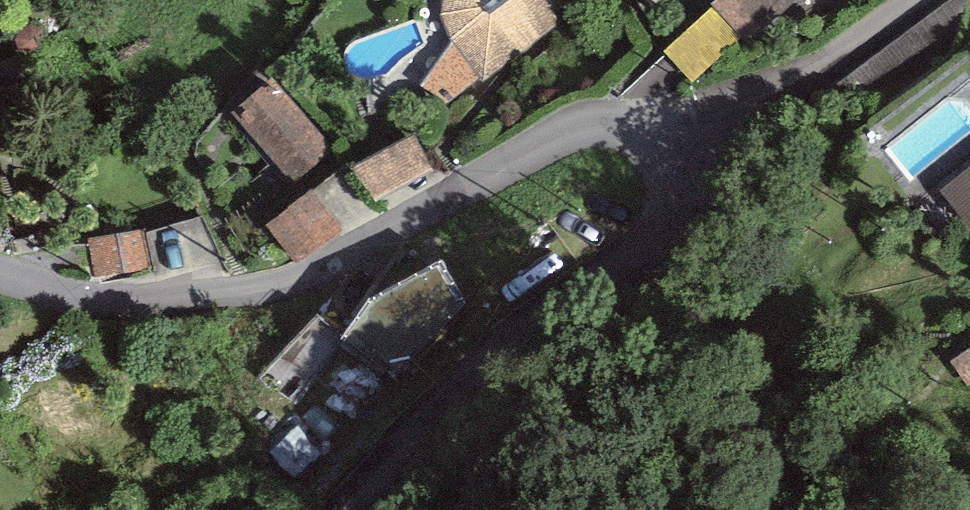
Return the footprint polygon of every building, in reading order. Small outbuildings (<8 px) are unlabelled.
[(441,15),(451,42),(480,77),(484,82),(587,0),(444,0),(441,15)] [(711,5),(742,39),(795,0),(716,0),(711,5)] [(694,84),(742,39),(711,5),(662,50),(694,84)] [(447,103),(480,77),(451,42),(421,86),(447,103)] [(334,146),(270,77),(231,113),(294,182),(334,146)] [(435,171),(413,134),(351,167),(373,201),(435,171)] [(940,190),(969,228),(969,166),(940,190)] [(341,228),(311,189),(266,225),(296,263),(341,228)] [(145,229),(87,238),(93,278),(151,269),(145,229)] [(377,335),(400,377),(498,323),(457,248),(382,290),(400,322),(377,335)] [(294,356),(275,384),(304,404),(323,376),(294,356)]
